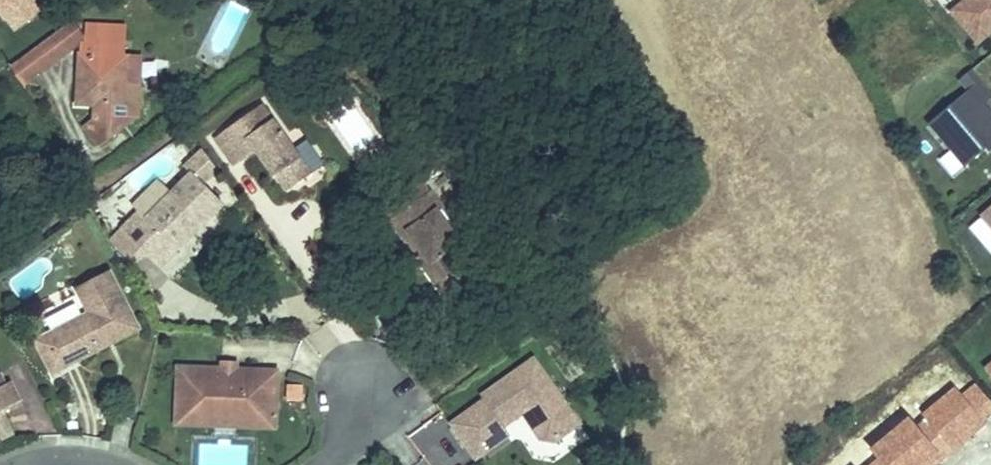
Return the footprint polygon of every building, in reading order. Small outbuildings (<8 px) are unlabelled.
[(5,16),(24,0),(0,0),(0,10),(5,16)] [(5,16),(16,29),(40,10),(32,0),(24,0),(5,16)] [(947,6),(979,43),(990,33),(990,0),(955,0),(947,6)] [(49,21),(0,58),(0,71),(9,83),(64,41),(49,21)] [(71,52),(65,52),(66,101),(83,101),(84,115),(74,122),(88,141),(127,111),(126,82),(112,83),(112,53),(109,53),(109,29),(70,30),(71,52)] [(126,53),(112,53),(112,83),(126,82),(126,53)] [(974,64),(958,77),(966,87),(927,117),(965,163),(990,140),(990,106),(986,100),(990,96),(990,85),(974,64)] [(297,160),(257,102),(207,138),(228,167),(248,153),(250,155),(254,153),(271,178),(281,193),(297,182),(287,167),(297,160)] [(114,229),(139,255),(158,236),(170,248),(216,202),(195,183),(210,167),(196,147),(178,166),(183,170),(163,191),(150,179),(126,204),(132,210),(114,229)] [(254,153),(250,155),(267,180),(271,178),(254,153)] [(308,175),(297,160),(287,167),(297,182),(308,175)] [(414,178),(406,166),(394,174),(402,186),(414,178)] [(438,190),(387,225),(399,243),(404,239),(425,269),(418,273),(433,295),(470,269),(457,250),(466,243),(445,211),(450,208),(438,190)] [(980,209),(990,224),(990,200),(980,209)] [(139,255),(114,229),(105,238),(131,264),(139,255)] [(158,236),(139,255),(151,267),(170,248),(158,236)] [(404,239),(399,243),(418,273),(425,269),(404,239)] [(61,365),(89,351),(85,345),(103,335),(103,332),(103,329),(104,325),(106,322),(128,312),(106,268),(85,279),(98,304),(56,326),(63,341),(52,347),(61,365)] [(470,269),(433,295),(441,306),(478,281),(470,269)] [(85,345),(89,351),(136,328),(128,312),(106,322),(104,325),(103,329),(103,332),(103,335),(85,345)] [(63,341),(56,326),(44,331),(52,347),(63,341)] [(462,425),(448,435),(467,461),(500,436),(494,429),(508,419),(526,444),(543,444),(555,437),(555,425),(564,418),(523,361),(471,398),(474,402),(457,414),(462,425)] [(214,363),(214,373),(231,373),(232,364),(214,363)] [(183,420),(185,370),(172,370),(168,428),(269,435),(269,426),(183,420)] [(214,373),(185,370),(183,420),(269,426),(272,376),(231,373),(214,373)] [(17,403),(7,382),(1,385),(0,386),(0,412),(17,403)] [(441,426),(448,435),(462,425),(457,414),(441,426)] [(555,425),(555,437),(570,426),(564,418),(555,425)]
